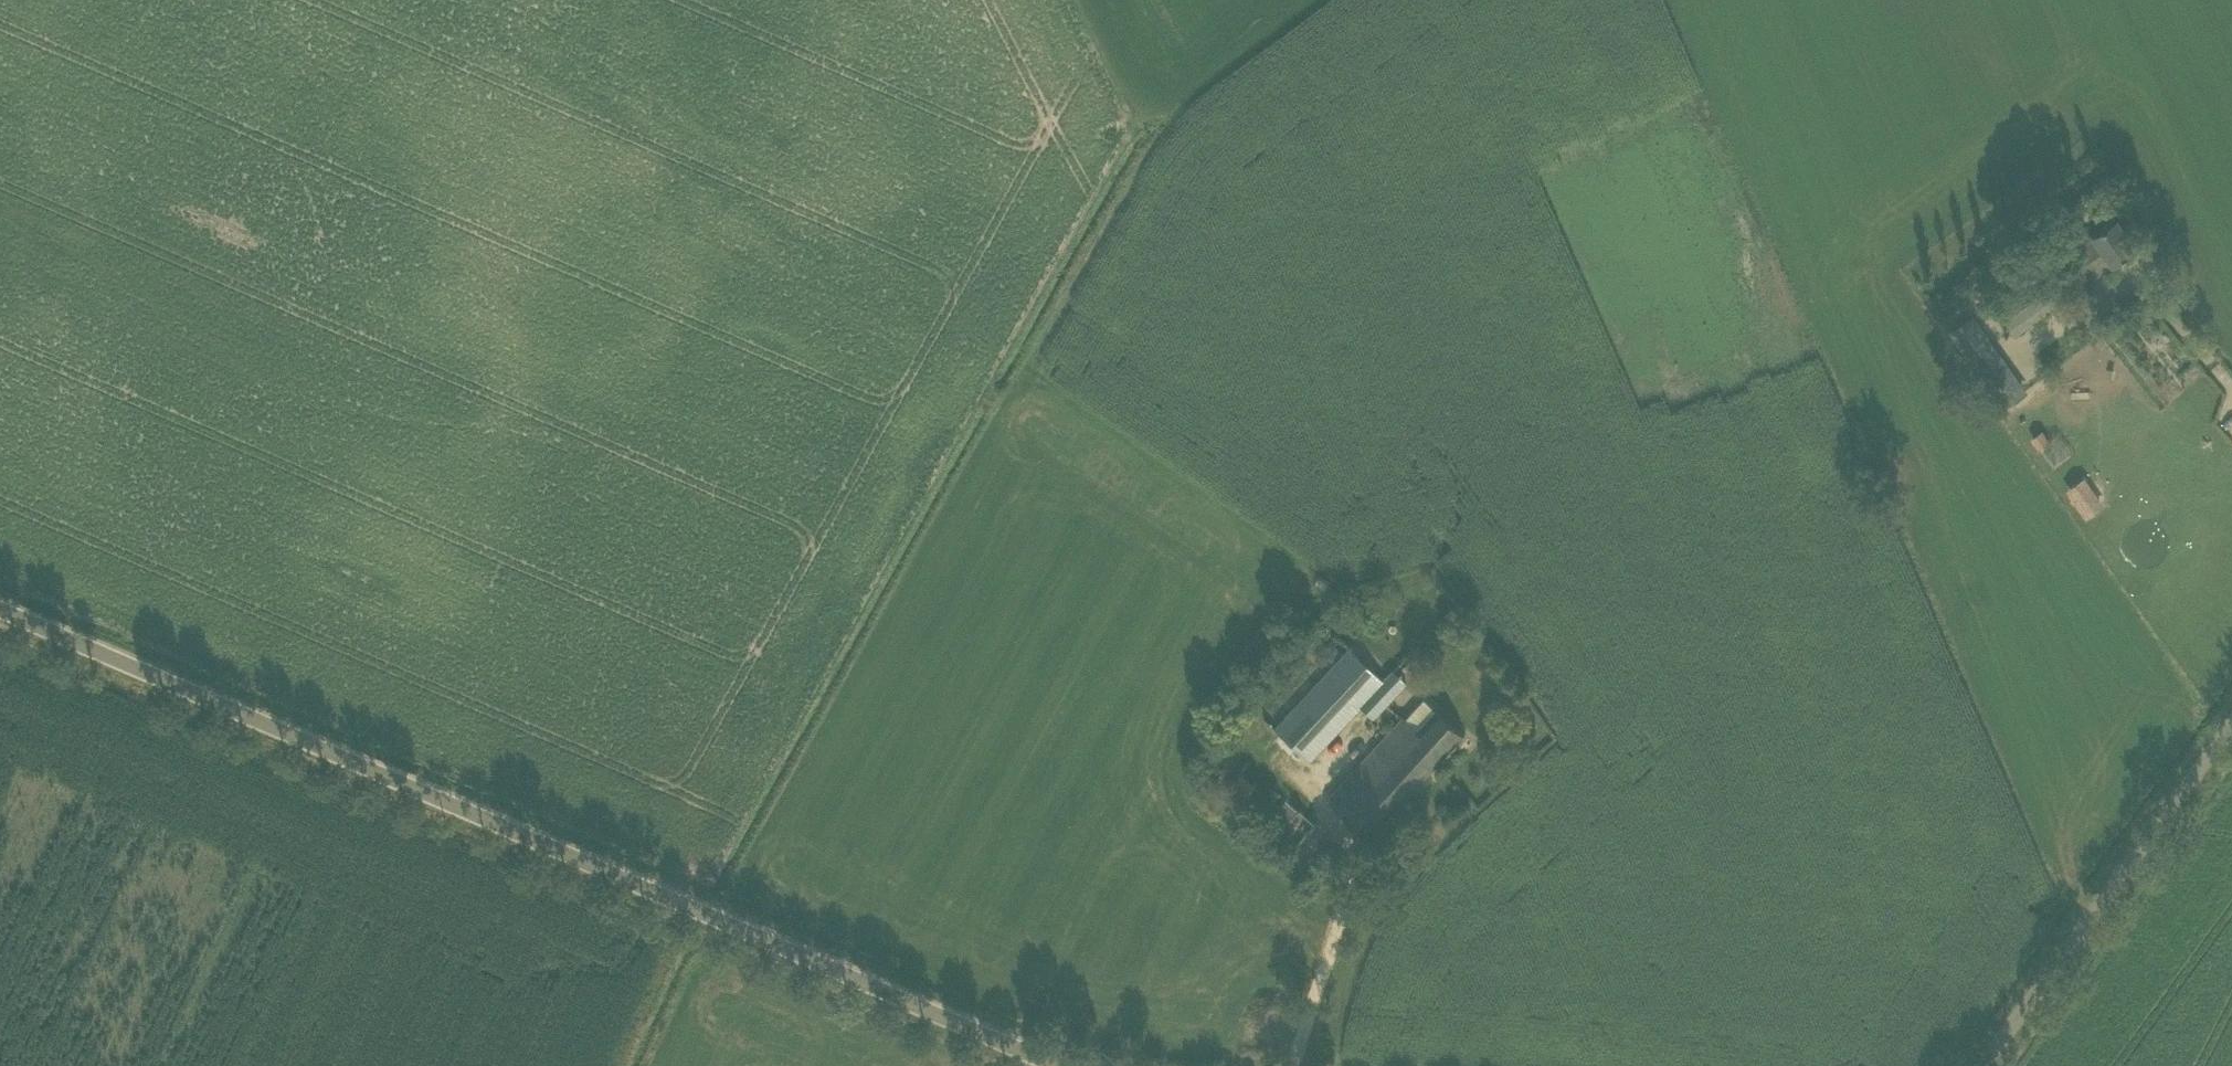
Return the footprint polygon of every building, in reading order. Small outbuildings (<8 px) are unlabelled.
[(2081,241),(1994,302),(2015,333),(2114,265),(2138,249),(2126,232),(2099,232),(2082,243),(2081,241)] [(1311,759),(1360,706),(1385,679),(1351,647),(1276,727),(1311,759)] [(1374,718),(1399,691),(1408,682),(1394,669),(1385,679),(1360,706),(1374,718)] [(1393,810),(1401,802),(1463,733),(1438,709),(1419,731),(1403,716),(1331,795),(1372,832),(1393,810)] [(1317,822),(1297,804),(1250,763),(1225,790),(1293,849),(1317,822)]
